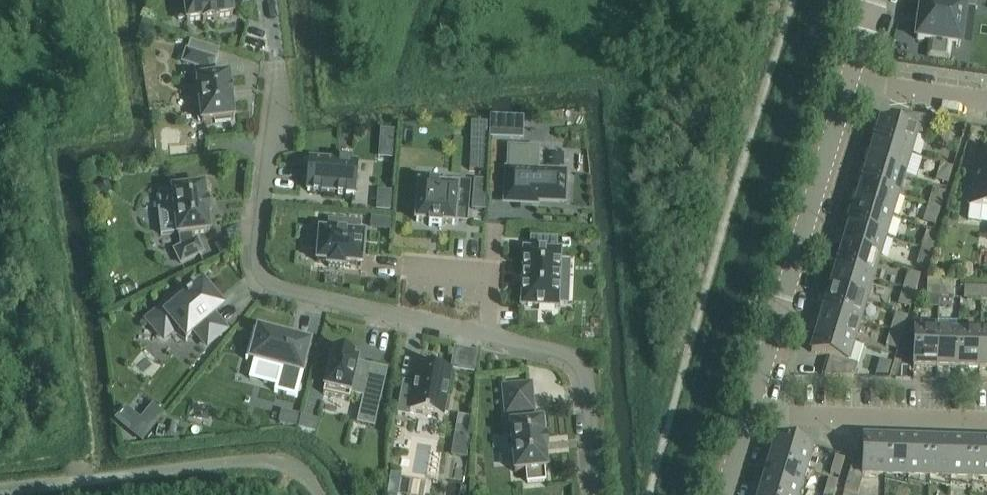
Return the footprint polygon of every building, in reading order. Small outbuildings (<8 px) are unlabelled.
[(184,3),(176,4),(178,21),(186,20),(187,23),(203,21),(203,23),(206,23),(206,21),(213,20),(214,22),(217,21),(217,19),(232,17),(230,0),(184,0),(184,3)] [(965,9),(977,10),(979,0),(942,0),(942,4),(922,1),(916,41),(960,47),(965,9)] [(142,26),(138,37),(152,42),(156,30),(142,26)] [(215,122),(215,125),(231,123),(230,121),(234,120),(231,101),(232,101),(232,98),(231,98),(230,94),(231,94),(231,91),(230,91),(229,77),(211,79),(211,73),(214,61),(187,53),(183,64),(198,69),(200,81),(197,81),(202,124),(215,122)] [(492,117),(491,138),(509,139),(510,118),(492,117)] [(917,136),(926,139),(931,120),(903,117),(899,129),(878,123),(874,137),(876,138),(874,146),(910,157),(917,136)] [(471,138),(469,172),(486,173),(487,139),(471,138)] [(910,157),(874,146),(871,154),(869,153),(865,166),(904,177),(910,157)] [(508,149),(506,190),(528,191),(528,196),(528,201),(534,202),(534,203),(536,204),(536,202),(563,203),(565,176),(529,174),(530,150),(508,149)] [(986,210),(986,158),(976,157),(969,208),(986,210)] [(310,161),(307,193),(313,193),(312,195),(313,195),(313,194),(320,194),(320,196),(321,196),(321,194),(337,196),(337,197),(338,197),(338,196),(345,196),(345,198),(346,198),(346,196),(354,197),(357,165),(351,165),(352,163),(351,163),(351,165),(340,164),(340,162),(339,162),(339,164),(310,161)] [(904,177),(865,166),(862,178),(864,179),(861,187),(898,198),(904,177)] [(937,179),(949,183),(953,170),(941,166),(937,179)] [(100,181),(97,187),(100,193),(106,193),(110,188),(107,182),(100,181)] [(898,198),(861,187),(859,195),(857,195),(853,207),(892,219),(898,198)] [(177,235),(177,238),(179,237),(181,249),(175,252),(181,265),(202,255),(196,242),(192,244),(191,236),(209,234),(207,218),(209,218),(209,215),(207,215),(206,208),(208,207),(208,204),(206,204),(204,188),(172,192),(172,193),(160,195),(162,211),(158,211),(160,237),(177,235)] [(467,224),(469,194),(457,193),(457,191),(419,188),(416,224),(429,225),(429,228),(441,229),(441,226),(454,227),(454,223),(467,224)] [(379,191),(378,212),(391,213),(392,192),(379,191)] [(940,211),(944,197),(932,193),(928,207),(940,211)] [(892,219),(853,207),(849,220),(851,220),(849,229),(886,239),(892,219)] [(940,211),(928,207),(924,221),(936,224),(940,211)] [(382,219),(381,231),(390,231),(391,219),(382,219)] [(320,234),(318,264),(328,265),(328,269),(344,270),(344,266),(357,267),(361,268),(362,256),(364,238),(359,238),(361,225),(333,223),(332,235),(320,234)] [(886,239),(849,229),(846,237),(844,236),(840,249),(879,260),(886,239)] [(938,240),(926,237),(922,250),(934,254),(938,240)] [(559,286),(560,255),(560,253),(558,253),(555,253),(556,241),(531,240),(530,252),(526,252),(526,251),(524,251),(523,254),(524,254),(522,305),(521,305),(521,308),(524,308),(555,309),(558,310),(558,307),(558,305),(568,306),(568,286),(559,286)] [(879,260),(840,249),(837,261),(839,262),(836,270),(873,281),(879,260)] [(934,254),(922,250),(917,264),(930,268),(934,254)] [(873,281),(836,270),(834,279),(832,278),(828,290),(867,302),(873,281)] [(915,294),(919,280),(907,277),(903,290),(915,294)] [(940,282),(927,282),(927,296),(940,296),(940,282)] [(940,296),(952,296),(953,282),(940,282),(940,296)] [(182,294),(148,322),(152,327),(153,327),(164,340),(177,329),(186,340),(195,333),(207,347),(225,332),(213,317),(221,310),(215,303),(202,288),(199,291),(191,297),(190,297),(186,300),(182,294)] [(982,289),(967,289),(967,301),(981,302),(982,289)] [(867,302),(828,290),(824,303),(826,304),(824,312),(861,323),(867,302)] [(915,294),(903,290),(899,304),(911,308),(915,294)] [(861,323),(824,312),(821,320),(819,319),(815,332),(854,343),(861,323)] [(903,336),(907,322),(895,318),(891,332),(903,336)] [(913,324),(909,334),(914,334),(913,369),(936,370),(937,335),(937,324),(913,324)] [(297,400),(297,398),(295,397),(308,347),(298,344),(297,347),(288,344),(289,342),(286,341),(253,332),(246,362),(247,362),(248,360),(252,361),(252,362),(258,364),(259,363),(268,366),(272,367),(283,370),(278,387),(277,387),(277,388),(278,388),(277,392),(275,392),(274,394),(297,400)] [(854,343),(815,332),(812,344),(814,345),(811,354),(829,360),(824,378),(854,379),(857,367),(848,364),(854,343)] [(903,336),(891,332),(887,346),(899,349),(903,336)] [(959,335),(937,335),(936,370),(957,371),(959,335)] [(980,336),(959,335),(957,371),(979,371),(980,336)] [(355,356),(333,351),(323,396),(349,402),(351,396),(365,399),(372,369),(370,369),(369,376),(356,373),(358,363),(354,362),(355,356)] [(401,393),(397,416),(409,418),(410,413),(443,419),(443,416),(447,416),(450,401),(446,400),(451,372),(418,367),(413,395),(401,393)] [(515,474),(526,473),(527,485),(544,483),(543,471),(547,471),(545,454),(547,454),(547,451),(545,451),(544,443),(546,443),(546,440),(544,440),(542,423),(533,424),(532,414),(534,414),(531,386),(503,389),(506,417),(519,416),(520,426),(510,426),(515,474)] [(155,410),(133,437),(141,445),(164,417),(155,410)] [(282,413),(279,425),(294,429),(298,417),(282,413)] [(301,420),(299,430),(315,434),(317,424),(301,420)] [(458,426),(456,437),(469,439),(471,428),(458,426)] [(812,452),(777,441),(770,462),(806,473),(812,452)] [(863,441),(862,470),(852,467),(844,492),(852,494),(859,494),(863,479),(885,480),(886,442),(863,441)] [(929,444),(886,442),(885,480),(928,481),(929,444)] [(972,445),(929,444),(928,481),(971,482),(972,445)] [(972,445),(971,482),(986,483),(986,445),(972,445)] [(830,476),(839,478),(844,461),(836,458),(830,476)] [(770,462),(760,494),(799,494),(806,473),(770,462)] [(838,483),(829,480),(825,493),(833,494),(834,494),(838,483)]
